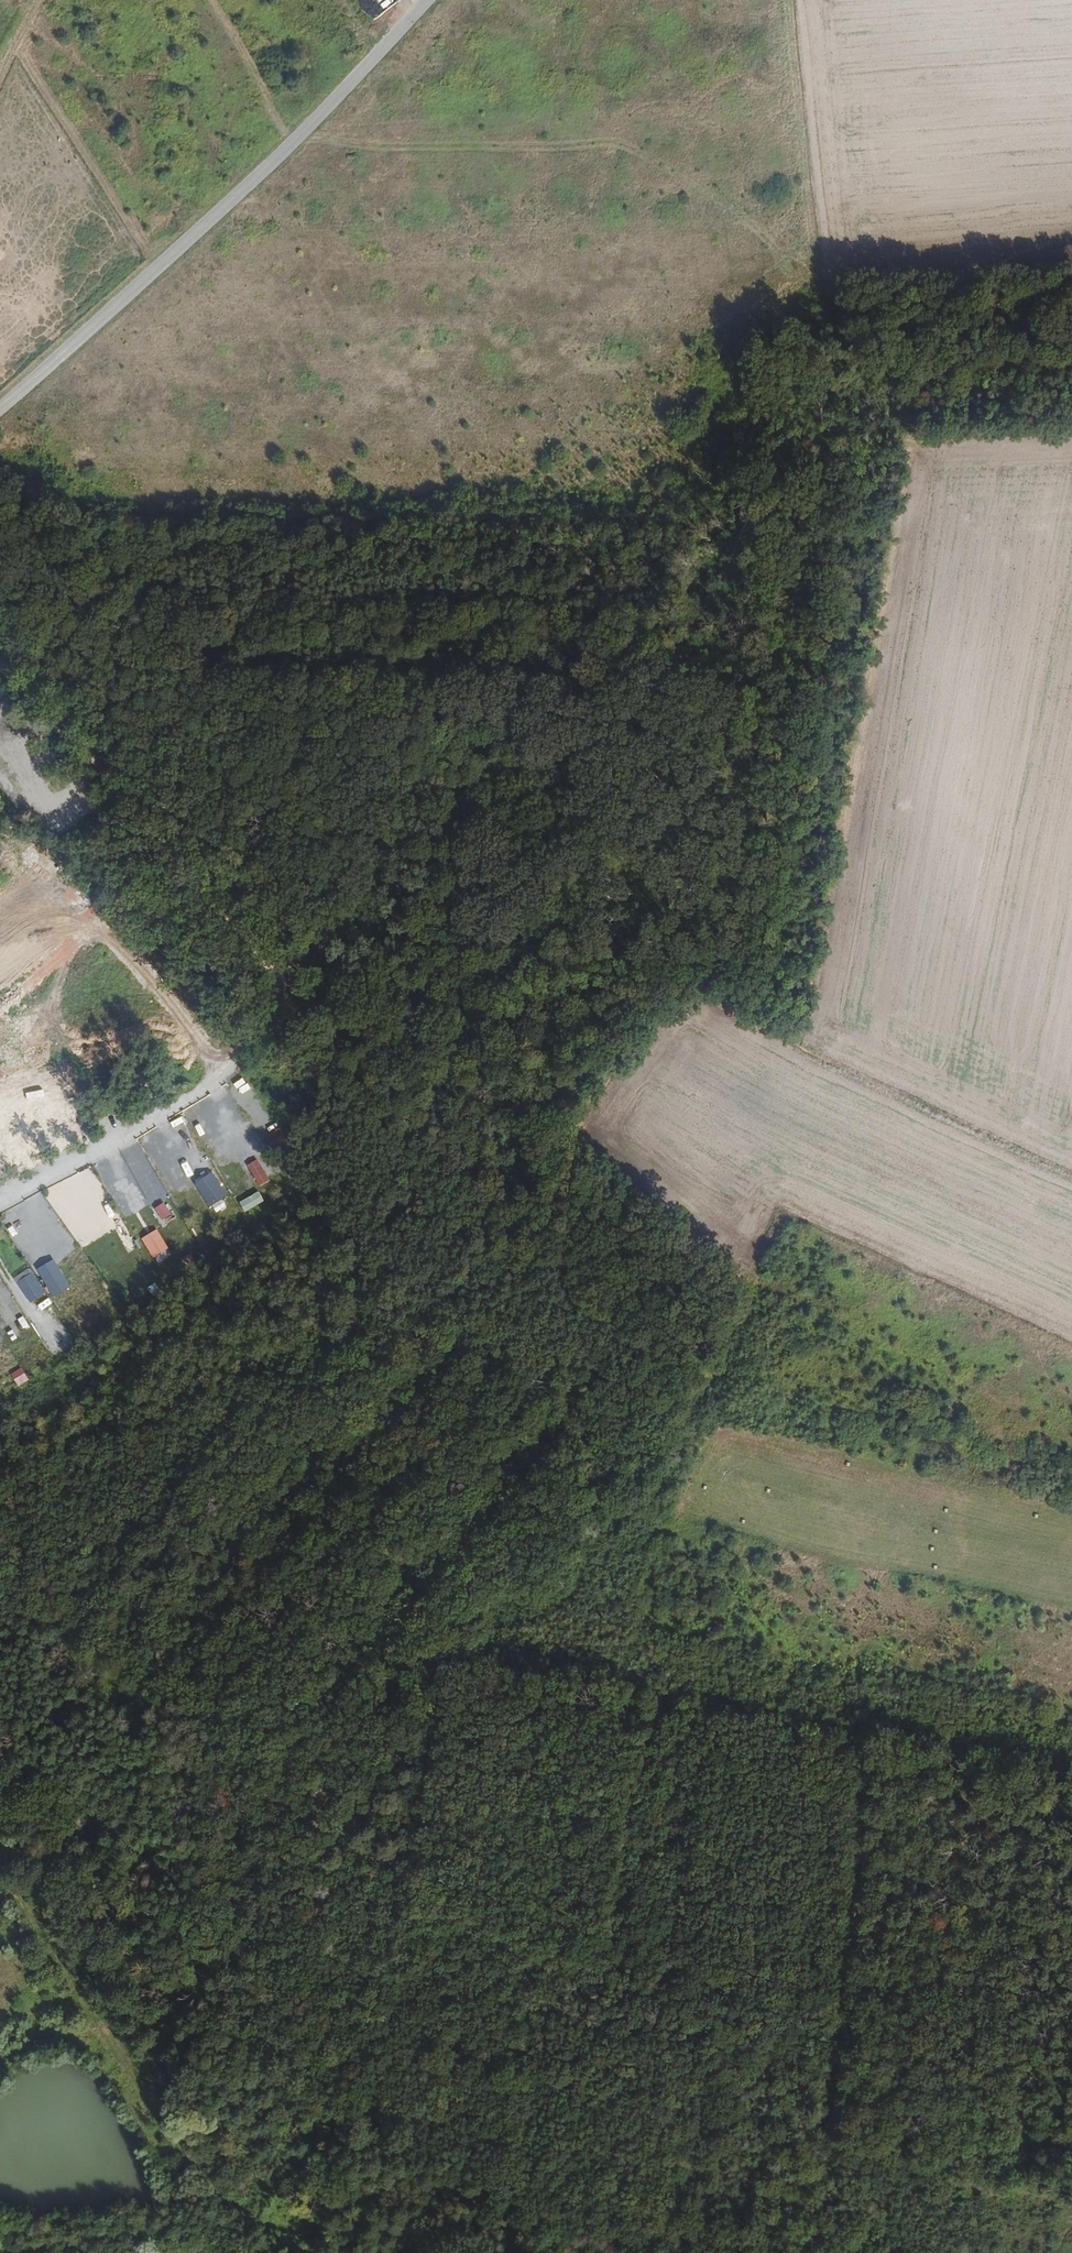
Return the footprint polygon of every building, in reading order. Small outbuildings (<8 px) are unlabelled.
[(254,1160),(246,1166),(259,1186),(267,1180),(254,1160)] [(48,1204),(110,1205),(95,1167),(47,1186),(47,1198),(49,1202),(40,1201),(34,1204),(47,1204),(48,1204)] [(213,1176),(196,1187),(211,1211),(229,1199),(213,1176)] [(174,1212),(166,1200),(155,1207),(163,1219),(174,1212)] [(68,1236),(58,1218),(41,1227),(51,1245),(68,1236)] [(168,1252),(158,1233),(141,1242),(151,1261),(168,1252)] [(40,1265),(52,1295),(70,1288),(58,1258),(40,1265)] [(45,1291),(35,1272),(19,1282),(29,1300),(45,1291)] [(20,1385),(30,1379),(23,1366),(12,1373),(20,1385)]
